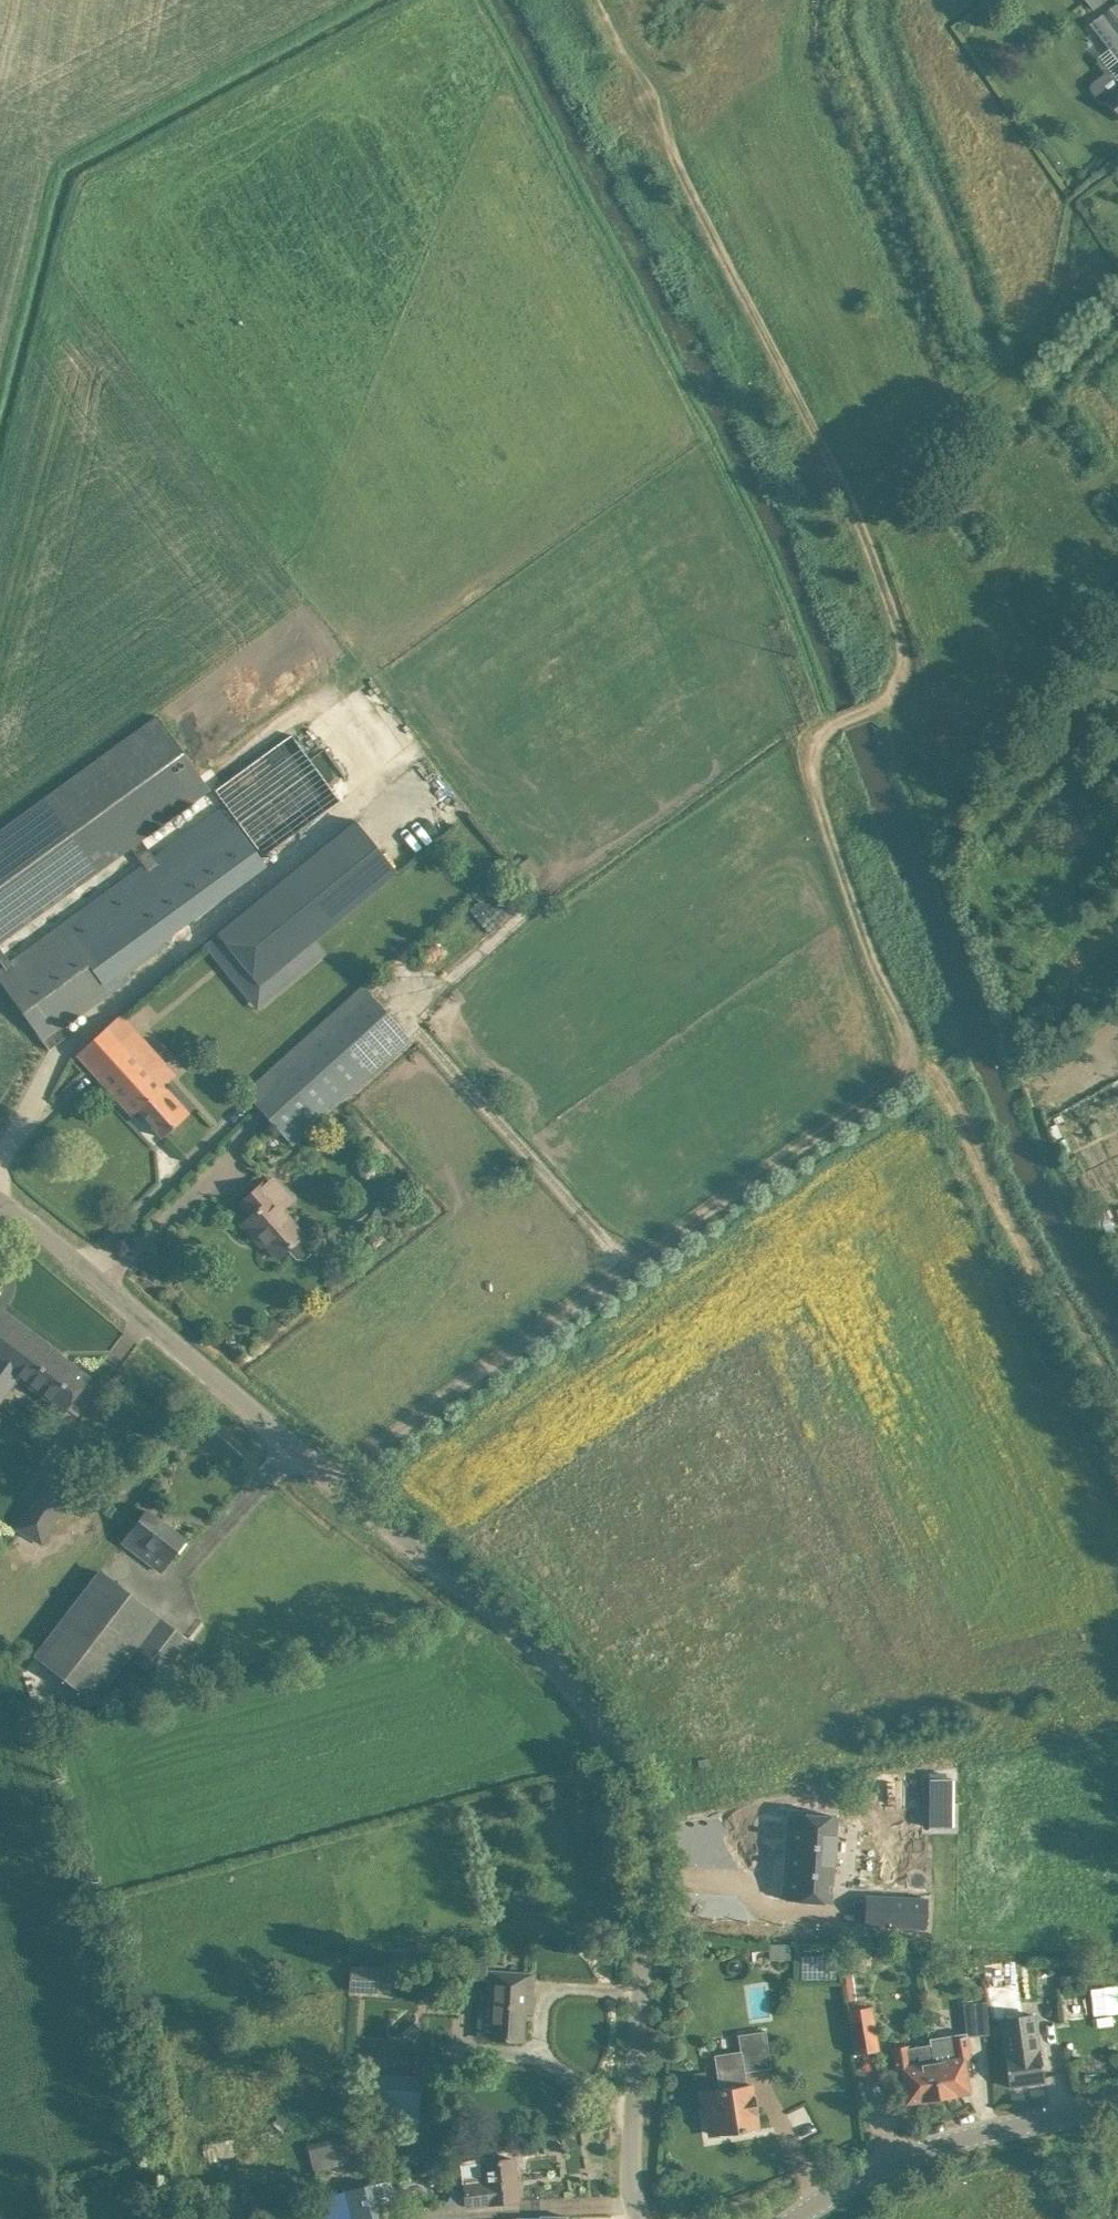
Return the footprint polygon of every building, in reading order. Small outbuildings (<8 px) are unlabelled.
[(1095,10),(1108,0),(1087,0),(1095,10)] [(1114,7),(1104,14),(1093,23),(1112,48),(1117,56),(1117,3),(1114,7)] [(1092,88),(1102,100),(1107,101),(1110,98),(1115,105),(1117,109),(1117,78),(1113,72),(1108,72),(1107,73),(1093,83),(1092,88)] [(0,829),(0,942),(131,847),(141,839),(210,789),(157,715),(0,829)] [(341,801),(292,734),(215,789),(264,857),(341,801)] [(4,966),(0,969),(0,982),(43,1041),(49,1049),(67,1036),(61,1028),(110,993),(124,982),(121,979),(171,943),(174,933),(240,885),(266,866),(224,807),(198,826),(154,857),(141,839),(131,847),(143,865),(12,960),(10,961),(0,947),(0,961),(4,966)] [(355,821),(217,933),(260,985),(397,872),(355,821)] [(355,993),(354,992),(332,1012),(333,1013),(245,1093),(291,1144),(408,1038),(362,987),(355,993)] [(93,1039),(76,1054),(132,1115),(138,1110),(162,1137),(179,1122),(197,1106),(171,1077),(166,1081),(136,1048),(145,1040),(120,1012),(111,1020),(93,1039)] [(351,1115),(344,1121),(354,1133),(361,1126),(351,1115)] [(304,1258),(310,1252),(310,1246),(302,1236),(304,1234),(283,1210),(295,1199),(274,1175),(265,1182),(264,1181),(240,1202),(251,1215),(241,1224),(255,1239),(258,1236),(278,1258),(288,1248),(296,1258),(304,1258)] [(17,1376),(19,1377),(64,1412),(77,1395),(90,1377),(0,1309),(0,1401),(17,1376)] [(30,1501),(15,1527),(20,1530),(42,1543),(64,1506),(76,1484),(54,1471),(42,1493),(35,1504),(30,1501)] [(160,1571),(169,1560),(185,1539),(147,1510),(130,1531),(131,1531),(123,1541),(160,1571)] [(100,1570),(34,1655),(94,1701),(130,1655),(157,1677),(187,1639),(162,1619),(159,1623),(156,1620),(159,1616),(100,1570)] [(952,1776),(928,1777),(928,1825),(952,1825),(952,1776)] [(792,1813),(786,1899),(831,1903),(837,1816),(792,1813)] [(888,1896),(886,1925),(926,1927),(928,1898),(888,1896)] [(791,1943),(770,1943),(770,1957),(790,1958),(791,1943)] [(852,1955),(852,1956),(852,1958),(852,1960),(853,1962),(854,1964),(855,1965),(857,1966),(859,1967),(861,1967),(862,1967),(864,1967),(866,1966),(868,1965),(869,1964),(870,1962),(871,1961),(872,1959),(872,1957),(872,1955),(871,1953),(870,1952),(869,1950),(868,1949),(867,1948),(866,1948),(865,1947),(863,1947),(861,1947),(860,1947),(858,1948),(856,1949),(855,1950),(853,1951),(853,1953),(852,1955)] [(1024,1976),(1024,1955),(988,1956),(988,1977),(1024,1976)] [(351,1991),(389,1992),(389,1965),(352,1964),(351,1991)] [(532,1979),(491,1972),(487,1971),(486,1992),(480,1992),(476,2036),(521,2039),(523,2010),(528,2011),(532,1979)] [(1019,1989),(989,1993),(992,2019),(1000,2018),(1022,2015),(1019,1989)] [(981,2001),(964,2003),(967,2035),(967,2036),(989,2034),(986,2001),(981,2001)] [(878,2049),(870,2006),(848,2009),(856,2053),(878,2049)] [(1022,2015),(1000,2018),(1006,2065),(1009,2087),(1044,2082),(1041,2060),(1040,2050),(1035,2013),(1022,2015)] [(952,2035),(929,2039),(930,2044),(933,2062),(939,2098),(969,2093),(967,2076),(973,2075),(969,2053),(967,2036),(967,2035),(953,2037),(952,2035)] [(908,2045),(892,2047),(895,2065),(899,2087),(905,2086),(908,2103),(939,2098),(933,2062),(930,2044),(908,2047),(908,2045)] [(700,2091),(703,2115),(704,2116),(705,2117),(706,2117),(709,2131),(716,2135),(757,2128),(755,2113),(757,2113),(754,2095),(752,2095),(750,2084),(745,2084),(743,2068),(741,2052),(718,2055),(721,2073),(719,2074),(721,2088),(700,2091)] [(419,2078),(364,2075),(362,2121),(417,2124),(419,2078)] [(307,2145),(314,2172),(367,2157),(360,2131),(307,2145)] [(404,2131),(403,2144),(413,2145),(414,2131),(404,2131)] [(484,2156),(461,2161),(467,2206),(490,2204),(490,2203),(518,2200),(515,2173),(519,2171),(518,2162),(514,2161),(513,2158),(484,2161),(484,2156)] [(353,2218),(383,2218),(374,2183),(345,2190),(353,2218)]
